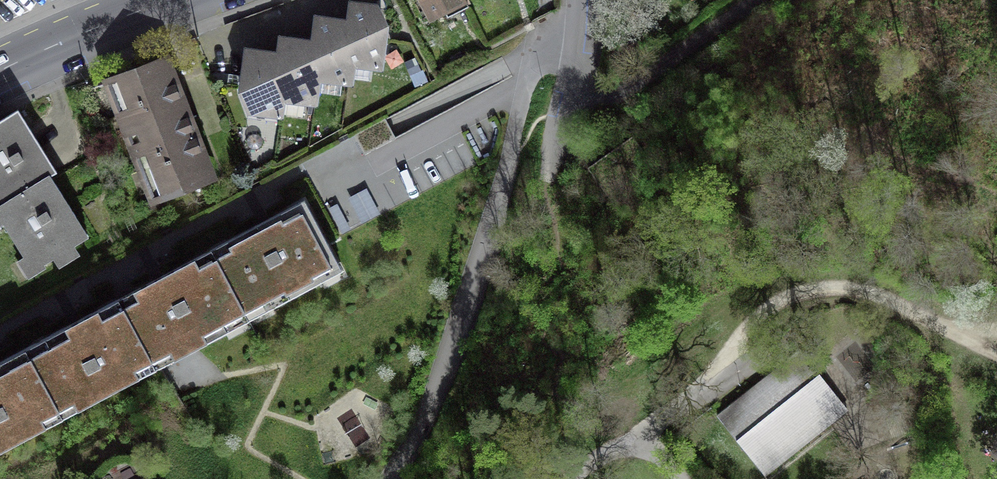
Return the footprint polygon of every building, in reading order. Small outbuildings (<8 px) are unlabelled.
[(439,26),(493,0),(426,0),(439,26)] [(389,10),(352,8),(351,26),(320,25),(319,48),(279,46),(279,58),(250,56),(245,133),(290,136),(291,118),(316,120),(317,106),(332,107),(333,96),(356,97),(357,76),(385,77),(389,10)] [(167,63),(100,86),(143,210),(210,187),(167,63)] [(21,109),(0,122),(0,199),(55,166),(21,109)] [(66,177),(0,213),(0,294),(100,239),(66,177)] [(303,194),(276,209),(174,263),(155,274),(91,307),(0,356),(0,468),(199,362),(350,282),(303,194)] [(717,418),(759,478),(847,419),(804,358),(717,418)]
